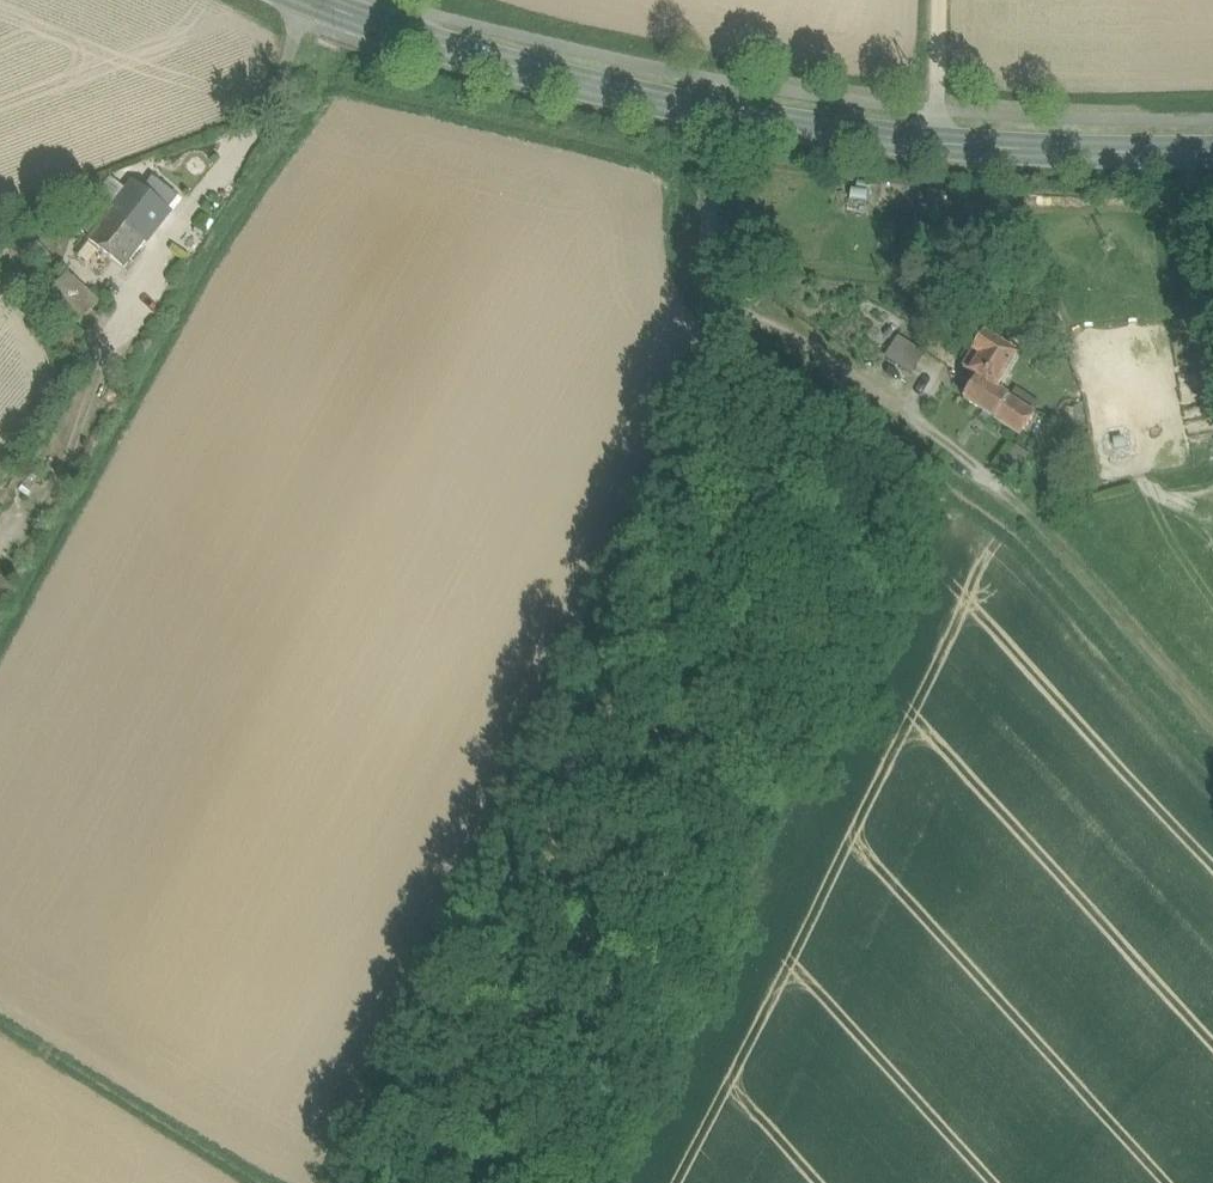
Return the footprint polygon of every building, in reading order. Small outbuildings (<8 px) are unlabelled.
[(153,179),(143,192),(133,184),(109,215),(144,243),(168,212),(167,211),(178,198),(153,179)] [(144,243),(109,215),(89,241),(125,268),(144,243)] [(44,293),(71,317),(92,294),(65,270),(44,293)] [(1019,358),(984,336),(964,370),(977,379),(964,400),(995,419),(1009,398),(998,392),(1019,358)] [(915,362),(895,342),(875,362),(897,381),(915,362)] [(1016,388),(1009,398),(995,419),(1020,436),(1040,405),(1016,388)]
